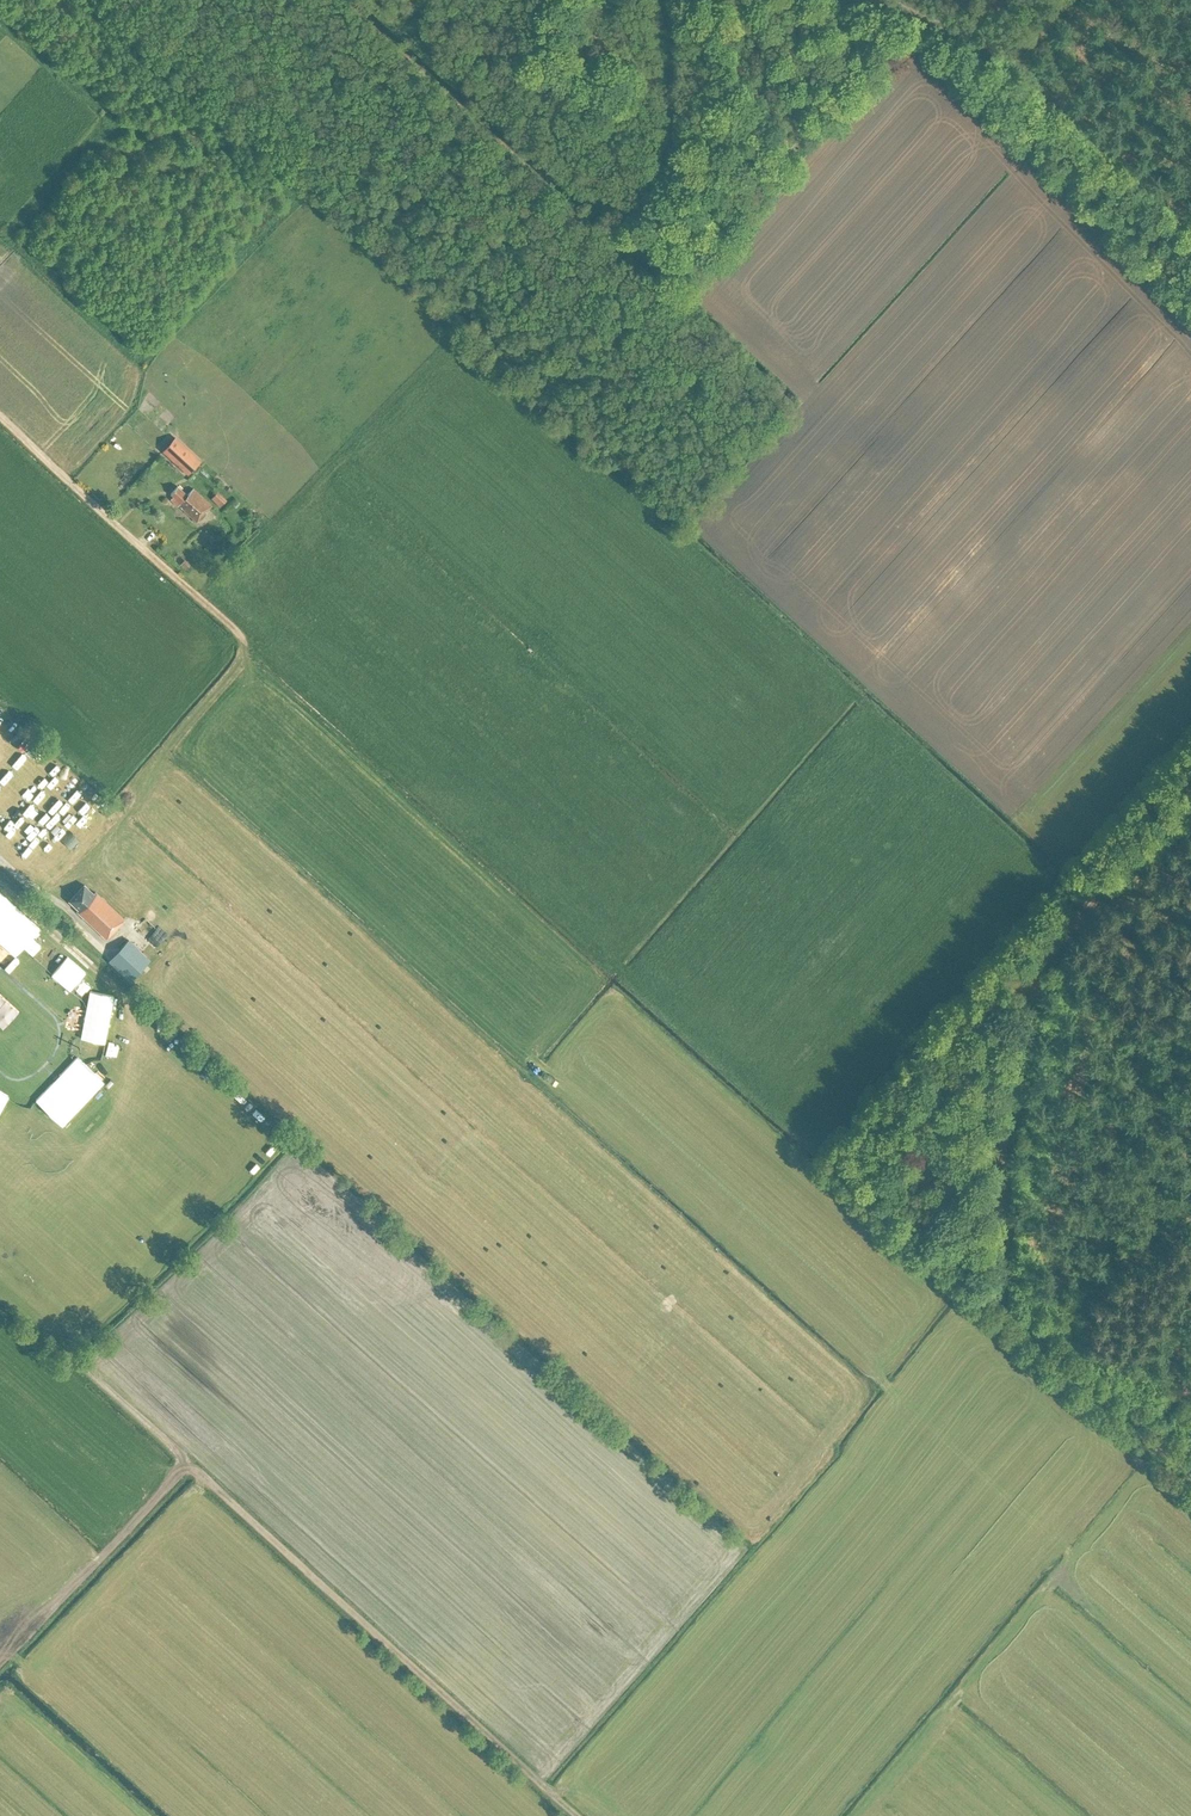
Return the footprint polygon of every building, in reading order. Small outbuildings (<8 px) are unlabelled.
[(188,475),(201,461),(176,437),(163,452),(188,475)] [(206,511),(212,505),(193,488),(187,494),(178,486),(171,494),(173,496),(170,499),(177,506),(178,505),(196,521),(198,520),(200,520),(206,514),(206,511)] [(219,490),(213,496),(221,504),(228,498),(219,490)] [(135,526),(145,515),(134,506),(124,516),(135,526)] [(186,901),(201,888),(193,879),(178,892),(186,901)] [(94,893),(84,884),(69,901),(79,910),(77,911),(106,938),(124,919),(95,892),(94,893)] [(129,938),(108,960),(129,980),(150,959),(129,938)]
